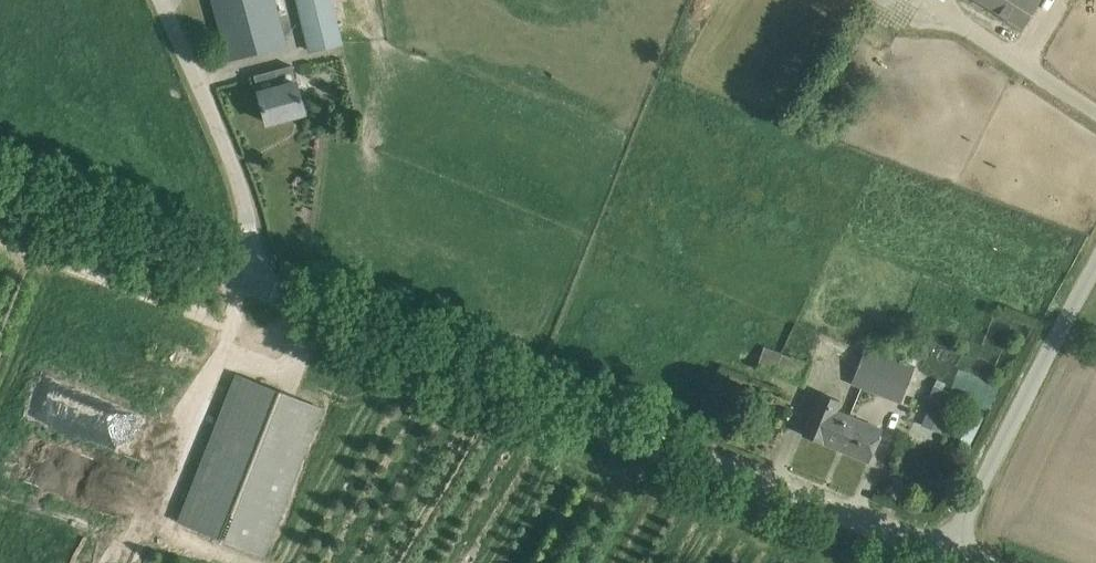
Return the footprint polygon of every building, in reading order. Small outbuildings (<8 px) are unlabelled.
[(251,53),(282,44),(270,0),(213,0),(229,59),(251,53)] [(310,50),(342,42),(332,0),(298,0),(310,50)] [(1022,25),(1037,0),(981,0),(1022,25)] [(266,121),(288,116),(305,111),(297,81),(296,81),(292,64),(276,68),(280,85),(258,91),(266,121)] [(757,366),(804,383),(812,362),(765,345),(757,366)] [(876,392),(890,355),(866,345),(851,382),(876,392)] [(890,355),(876,392),(901,402),(915,365),(890,355)] [(322,407),(237,373),(179,521),(264,554),(322,407)] [(954,391),(935,383),(930,395),(949,403),(954,391)] [(841,421),(844,413),(836,410),(840,400),(820,392),(803,433),(835,446),(844,423),(841,421)] [(948,418),(927,411),(922,425),(942,433),(948,418)] [(973,416),(966,413),(954,436),(970,444),(984,415),(975,411),(973,416)] [(869,460),(877,440),(882,428),(844,413),(841,421),(844,423),(835,446),(869,460)]
